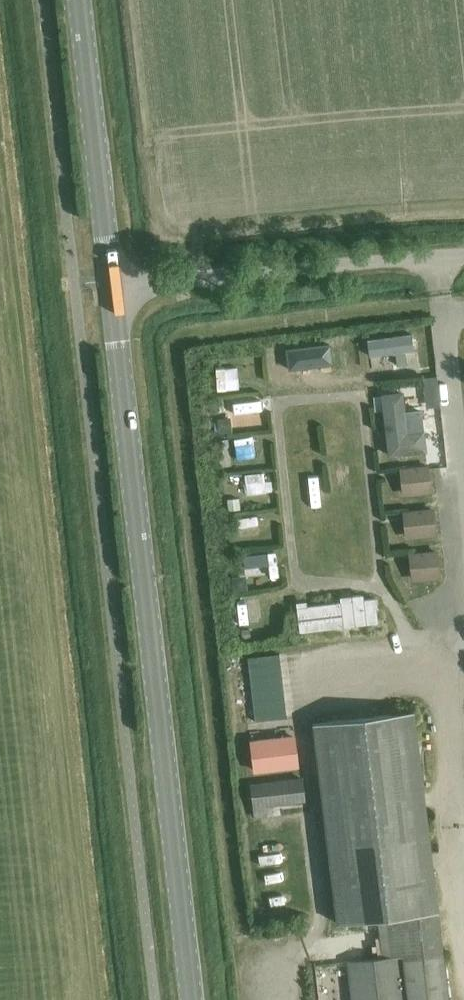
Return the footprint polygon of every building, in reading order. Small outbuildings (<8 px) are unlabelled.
[(412,334),(368,340),(370,356),(394,353),(396,364),(406,363),(405,351),(414,350),(412,334)] [(437,377),(423,379),(424,391),(438,390),(437,377)] [(418,387),(378,391),(379,407),(408,404),(409,413),(417,412),(416,403),(419,403),(418,387)] [(229,417),(216,418),(218,434),(231,432),(229,417)] [(421,425),(381,429),(383,445),(410,443),(410,452),(417,451),(416,442),(423,441),(421,425)] [(228,441),(218,442),(219,449),(229,448),(228,441)] [(427,467),(403,470),(405,482),(411,481),(412,493),(430,492),(427,467)] [(238,498),(226,500),(227,511),(239,510),(238,498)] [(432,510),(406,513),(408,525),(414,524),(415,536),(435,534),(432,510)] [(436,552),(413,555),(414,567),(420,567),(421,579),(439,577),(436,552)] [(243,576),(229,577),(231,591),(245,589),(243,576)] [(352,601),(297,608),(300,632),(378,623),(375,598),(363,600),(363,598),(360,595),(354,596),(352,599),(352,601)] [(442,951),(413,712),(312,724),(317,762),(335,908),(337,924),(378,919),(383,958),(347,963),(352,999),(448,999),(442,951)] [(294,733),(249,739),(253,770),(297,764),(294,733)] [(287,780),(250,785),(254,817),(267,816),(266,806),(290,802),(304,801),(301,778),(287,780)]
